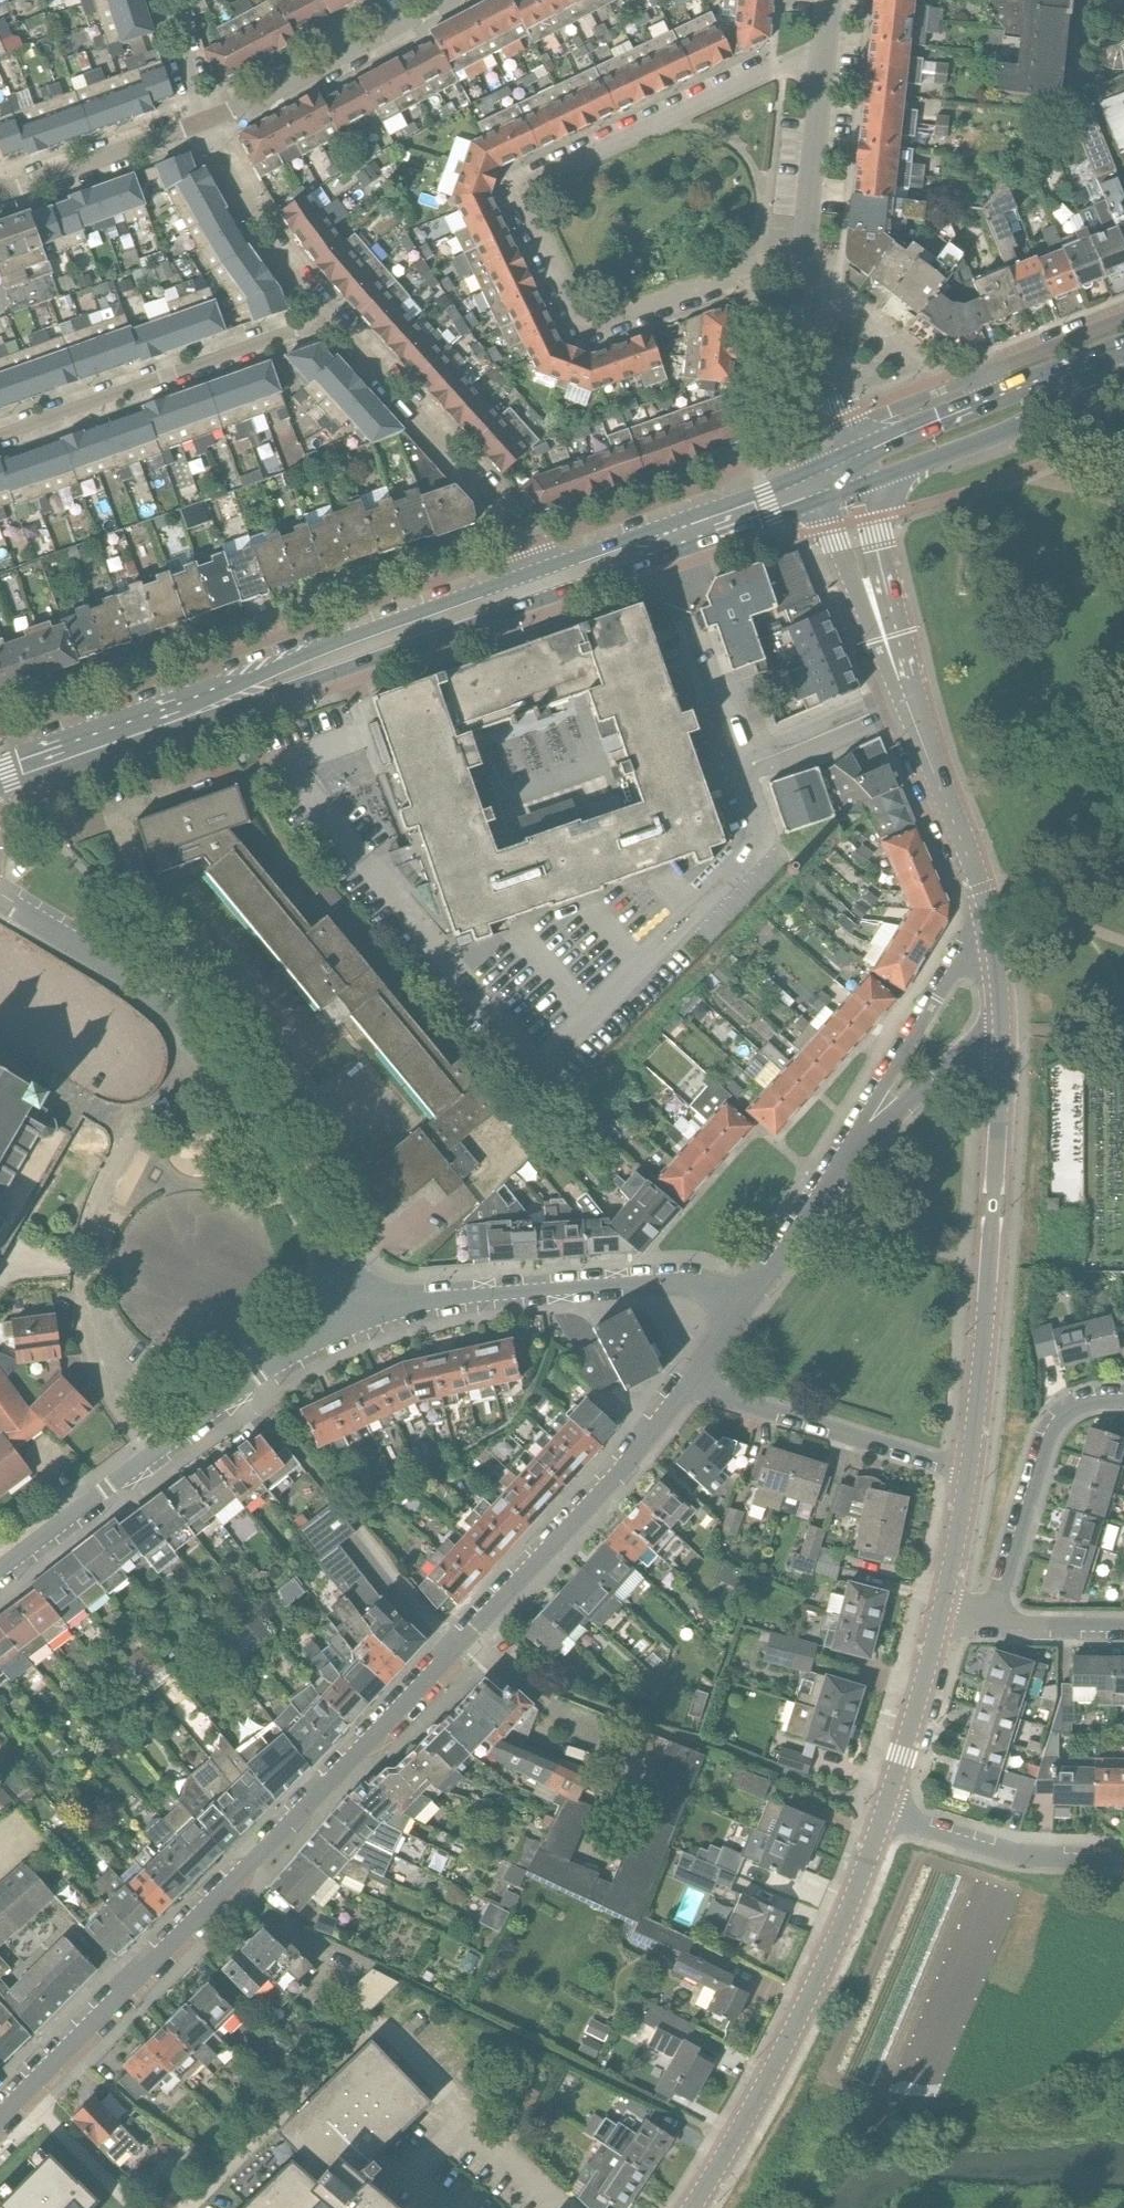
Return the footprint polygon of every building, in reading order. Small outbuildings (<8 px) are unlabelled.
[(146,12),(142,0),(108,0),(83,8),(86,17),(98,14),(102,25),(146,12)] [(194,16),(209,11),(204,0),(191,5),(194,16)] [(294,34),(274,0),(271,0),(255,8),(279,52),(298,42),(294,34)] [(314,24),(301,0),(274,0),(294,34),(314,24)] [(331,14),(324,0),(301,0),(314,24),(331,14)] [(351,4),(349,0),(324,0),(331,14),(351,4)] [(510,0),(492,0),(489,2),(517,55),(525,51),(520,41),(529,36),(510,0)] [(553,35),(534,0),(510,0),(529,36),(534,45),(553,35)] [(572,24),(559,0),(534,0),(553,35),(572,24)] [(591,14),(583,0),(559,0),(572,24),(591,14)] [(610,4),(608,0),(583,0),(591,14),(610,4)] [(731,11),(773,16),(775,0),(724,0),(723,11),(731,11)] [(927,20),(928,7),(915,6),(915,0),(875,0),(873,14),(927,20)] [(990,3),(990,12),(1002,26),(1002,29),(1004,29),(997,93),(1060,100),(1069,17),(1071,18),(1073,0),(991,0),(990,3)] [(507,60),(517,55),(489,2),(469,12),(492,56),(501,50),(507,60)] [(260,62),(279,52),(255,8),(236,18),(260,62)] [(940,9),(929,8),(927,20),(935,21),(938,22),(940,9)] [(734,34),(770,38),(773,16),(731,11),(730,17),(735,17),(734,33),(734,34)] [(120,43),(152,33),(146,12),(102,25),(105,36),(93,40),(96,50),(120,43)] [(482,61),(492,56),(469,12),(451,22),(479,74),(487,70),(482,61)] [(770,40),(770,38),(734,34),(725,39),(712,12),(692,22),(713,67),(770,40)] [(641,16),(646,25),(652,21),(647,13),(641,16)] [(620,26),(627,23),(623,14),(616,18),(620,26)] [(871,40),(911,45),(924,45),(926,33),(927,20),(873,14),(871,40)] [(639,28),(646,25),(641,16),(634,20),(639,28)] [(9,28),(4,18),(0,20),(0,32),(9,28)] [(240,73),(260,62),(236,18),(217,29),(223,41),(240,73)] [(935,21),(927,20),(926,33),(937,34),(938,25),(938,22),(935,21)] [(483,81),(479,74),(451,22),(429,33),(433,41),(456,84),(468,78),(469,80),(474,77),(477,84),(483,81)] [(694,76),(713,67),(692,22),(673,31),(694,76)] [(605,34),(608,32),(604,24),(598,27),(602,35),(605,34)] [(596,39),(602,35),(598,27),(592,30),(596,39)] [(7,54),(1,43),(13,37),(9,28),(0,32),(0,57),(7,54)] [(604,36),(608,43),(617,38),(613,31),(604,36)] [(674,85),(694,76),(673,31),(652,40),(674,85)] [(577,48),(583,45),(579,37),(573,40),(577,48)] [(655,94),(674,85),(652,40),(633,50),(655,94)] [(868,67),(921,72),(923,60),(909,58),(911,45),(871,40),(868,67)] [(221,83),(240,73),(223,41),(205,51),(213,79),(221,83)] [(440,93),(456,84),(433,41),(417,49),(440,93)] [(589,55),(595,51),(591,43),(584,46),(589,55)] [(582,58),(589,55),(584,46),(578,49),(582,58)] [(420,103),(440,93),(417,49),(398,59),(420,103)] [(636,103),(655,94),(633,50),(616,58),(636,103)] [(546,64),(552,61),(548,53),(542,56),(546,64)] [(134,57),(138,70),(148,66),(143,54),(134,57)] [(138,70),(134,57),(124,61),(128,73),(138,70)] [(616,112),(636,103),(616,58),(595,68),(616,111),(616,112)] [(400,114),(420,103),(398,59),(378,70),(400,114)] [(152,105),(173,98),(161,61),(148,66),(138,70),(147,95),(149,95),(152,105)] [(948,75),(949,64),(936,63),(935,73),(948,75)] [(906,83),(920,85),(921,72),(868,67),(865,93),(905,97),(906,83)] [(616,112),(616,111),(595,68),(575,77),(596,122),(616,112)] [(93,72),(97,84),(106,81),(102,69),(93,72)] [(155,112),(152,105),(149,95),(147,95),(138,70),(128,73),(117,77),(133,120),(155,112)] [(384,123),(400,114),(378,70),(358,80),(376,112),(378,111),(384,123)] [(97,84),(93,72),(83,76),(87,87),(97,84)] [(532,85),(538,82),(534,73),(527,76),(532,85)] [(947,84),(948,75),(935,73),(934,82),(947,84)] [(91,135),(112,127),(97,84),(87,87),(83,76),(70,80),(75,91),(91,135)] [(525,89),(532,85),(527,76),(520,80),(525,89)] [(112,127),(133,120),(117,77),(106,81),(97,84),(112,127)] [(578,131),(596,122),(575,77),(556,86),(578,131)] [(357,122),(376,112),(358,80),(340,90),(357,122)] [(50,87),(54,99),(64,95),(60,84),(50,87)] [(558,141),(578,131),(556,86),(536,96),(558,141)] [(54,99),(50,87),(40,90),(44,103),(54,99)] [(339,132),(357,122),(340,90),(322,99),(339,132)] [(69,142),(91,135),(75,91),(64,95),(54,99),(69,142)] [(1119,205),(1123,200),(1116,181),(1119,180),(1084,91),(1064,99),(1073,122),(1105,202),(1123,248),(1123,217),(1119,205)] [(341,136),(339,132),(322,99),(318,92),(298,102),(322,147),(341,136)] [(1100,102),(1121,154),(1123,153),(1123,92),(1100,102)] [(494,105),(500,102),(496,93),(489,96),(494,105)] [(862,119),(916,124),(917,111),(904,110),(905,97),(865,93),(862,119)] [(8,102),(12,115),(23,110),(17,94),(7,97),(8,102)] [(487,108),(494,105),(489,96),(483,100),(487,108)] [(539,150),(558,141),(536,96),(518,104),(539,150)] [(50,149),(69,142),(54,99),(44,103),(35,106),(50,149)] [(1054,112),(1052,115),(1057,128),(1073,122),(1064,99),(1054,112)] [(8,102),(0,105),(0,109),(3,118),(12,115),(8,102)] [(302,157),(322,147),(298,102),(279,112),(296,145),(302,157)] [(451,114),(458,110),(453,102),(446,106),(451,114)] [(520,159),(539,150),(518,104),(498,114),(520,159)] [(27,157),(50,149),(35,106),(23,110),(12,115),(25,151),(27,157)] [(443,118),(451,114),(446,106),(439,110),(443,118)] [(278,155),(296,145),(279,112),(261,122),(278,155)] [(500,168),(520,159),(498,114),(478,123),(484,136),(500,168)] [(25,151),(12,115),(3,118),(0,119),(0,148),(5,158),(25,151)] [(932,126),(948,128),(949,117),(933,115),(932,126)] [(859,144),(900,148),(901,135),(915,137),(916,124),(862,119),(859,144)] [(285,166),(278,155),(261,122),(242,132),(238,140),(261,179),(285,166)] [(411,135),(419,131),(415,123),(407,127),(411,135)] [(948,128),(932,126),(931,136),(946,138),(948,128)] [(406,138),(411,135),(407,127),(390,136),(395,145),(406,138)] [(500,168),(484,136),(471,142),(463,163),(458,161),(455,168),(495,182),(500,168)] [(375,155),(381,151),(377,143),(370,146),(375,155)] [(856,171),(910,177),(912,163),(913,150),(900,148),(859,144),(856,171)] [(368,158),(375,155),(370,146),(364,150),(368,158)] [(165,191),(167,191),(196,172),(190,155),(145,171),(149,182),(161,178),(165,191)] [(449,165),(451,158),(449,158),(443,155),(440,163),(449,165)] [(332,167),(337,175),(356,165),(352,156),(332,167)] [(444,172),(446,172),(449,165),(440,163),(438,169),(444,172)] [(923,165),(912,163),(910,177),(922,178),(923,165)] [(331,178),(337,175),(332,167),(326,170),(326,171),(331,178)] [(495,182),(455,168),(453,175),(459,177),(451,198),(458,211),(490,195),(495,182)] [(177,210),(216,189),(205,169),(196,172),(167,191),(177,210)] [(356,177),(359,183),(368,177),(364,171),(356,177)] [(854,197),(894,200),(895,187),(909,189),(910,177),(856,171),(854,197)] [(126,223),(146,216),(134,175),(112,183),(123,215),(126,223)] [(364,189),(372,184),(368,177),(359,183),(364,189)] [(922,178),(910,177),(909,189),(921,190),(921,188),(922,178)] [(1052,300),(1037,260),(1036,257),(1018,264),(1012,250),(1017,248),(1004,216),(1017,210),(1005,179),(982,210),(1005,267),(1023,312),(1052,300)] [(104,222),(123,215),(112,183),(92,190),(104,222)] [(303,186),(297,190),(301,199),(309,194),(303,186)] [(177,210),(188,230),(227,209),(216,189),(177,210)] [(84,229),(104,222),(92,190),(73,197),(84,229)] [(294,204),(301,199),(296,190),(289,195),(294,204)] [(280,213),(292,232),(322,210),(310,193),(309,194),(301,199),(294,204),(285,209),(280,213)] [(466,228),(499,213),(490,195),(458,211),(466,228)] [(89,241),(84,229),(73,197),(70,198),(71,201),(52,208),(67,249),(89,241)] [(850,233),(883,235),(904,237),(906,220),(925,222),(926,203),(894,200),(854,197),(850,233)] [(380,213),(388,208),(384,201),(376,207),(380,213)] [(1123,271),(1123,248),(1105,202),(1079,213),(1086,230),(1106,278),(1123,271)] [(47,256),(67,249),(52,208),(31,216),(47,261),(48,260),(47,256)] [(384,219),(392,214),(388,208),(380,213),(384,219)] [(188,230),(200,250),(239,230),(227,209),(188,230)] [(292,232),(304,248),(334,227),(322,210),(292,232)] [(464,254),(509,233),(499,213),(466,228),(454,234),(464,254)] [(47,261),(31,216),(30,214),(13,220),(43,302),(59,296),(47,261)] [(426,243),(452,231),(446,218),(419,230),(426,243)] [(43,302),(13,220),(0,225),(30,307),(43,302)] [(30,307),(0,225),(0,271),(0,272),(15,312),(30,307)] [(1052,300),(1078,289),(1060,241),(1054,226),(1042,231),(1052,254),(1037,260),(1052,300)] [(304,248),(316,267),(345,243),(334,227),(304,248)] [(200,250),(212,270),(250,248),(239,230),(200,250)] [(1078,289),(1106,278),(1086,230),(1077,234),(1060,241),(1078,289)] [(464,254),(473,273),(517,251),(509,233),(464,254)] [(847,254),(848,256),(890,241),(883,235),(850,233),(847,254)] [(316,267),(331,283),(368,249),(355,234),(345,243),(316,267)] [(403,248),(411,242),(407,236),(399,241),(403,248)] [(869,276),(892,293),(923,252),(932,240),(917,238),(913,245),(907,240),(900,249),(894,244),(869,276)] [(851,263),(869,276),(894,244),(890,241),(848,256),(848,259),(851,263)] [(407,254),(415,249),(411,242),(403,248),(407,254)] [(419,249),(422,255),(431,250),(427,244),(419,249)] [(892,293),(920,315),(956,267),(963,256),(949,244),(935,262),(923,252),(892,293)] [(212,270),(226,290),(264,268),(250,248),(212,270)] [(331,283),(344,299),(382,265),(368,249),(331,283)] [(440,265),(431,250),(422,255),(432,271),(440,265)] [(473,273),(481,291),(526,269),(517,251),(473,273)] [(344,299),(359,315),(397,281),(382,265),(344,299)] [(959,337),(991,325),(973,280),(964,284),(956,267),(920,315),(947,335),(953,337),(959,337)] [(991,325),(1023,312),(1005,267),(973,280),(991,325)] [(226,290),(232,298),(235,306),(280,290),(268,274),(264,268),(226,290)] [(481,291),(491,311),(536,289),(526,269),(481,291)] [(427,284),(435,278),(431,272),(422,277),(427,284)] [(444,288),(452,283),(449,277),(440,282),(444,288)] [(431,290),(439,285),(435,278),(427,284),(431,290)] [(359,315),(373,331),(401,306),(411,298),(397,281),(359,315)] [(447,294),(455,289),(452,283),(444,288),(447,294)] [(225,332),(219,315),(209,288),(187,296),(203,340),(225,332)] [(491,311),(500,330),(545,308),(536,289),(491,311)] [(254,322),(287,310),(280,290),(235,306),(238,316),(250,312),(254,322)] [(181,347),(203,340),(187,296),(166,304),(170,316),(181,347)] [(142,361),(130,330),(129,327),(120,302),(111,306),(115,318),(103,322),(119,366),(139,359),(140,362),(142,361)] [(373,331),(388,347),(415,322),(401,306),(373,331)] [(686,337),(688,337),(737,342),(740,316),(728,306),(705,315),(686,322),(686,337)] [(450,319),(458,314),(454,307),(446,313),(450,319)] [(509,349),(522,343),(554,326),(545,308),(500,330),(509,349)] [(464,318),(467,322),(475,317),(472,313),(464,318)] [(99,373),(119,366),(103,322),(93,326),(88,314),(78,317),(99,373)] [(455,325),(462,320),(458,314),(450,319),(455,325)] [(163,354),(181,347),(170,316),(151,322),(163,354)] [(77,381),(99,373),(78,317),(69,321),(73,333),(63,337),(77,381)] [(472,330),(480,325),(475,317),(467,322),(472,330)] [(142,361),(163,354),(151,322),(130,330),(142,361)] [(402,363),(429,338),(415,322),(388,347),(402,363)] [(530,360),(563,345),(554,326),(522,343),(530,360)] [(57,388),(77,381),(63,337),(51,341),(46,328),(37,331),(57,388)] [(402,363),(416,379),(444,355),(443,354),(452,346),(437,330),(429,338),(402,363)] [(36,396),(57,388),(37,331),(15,339),(36,396)] [(663,368),(663,367),(655,344),(651,334),(629,341),(641,376),(645,389),(668,381),(663,368)] [(686,356),(735,361),(737,342),(688,337),(686,356)] [(36,396),(15,339),(0,345),(0,358),(16,403),(36,396)] [(621,383),(641,376),(629,341),(609,348),(621,383)] [(475,355),(483,350),(478,343),(470,349),(475,355)] [(555,387),(562,389),(576,350),(563,345),(530,360),(536,373),(557,381),(555,387)] [(299,379),(305,386),(340,359),(338,357),(334,361),(320,346),(287,357),(303,376),(299,379)] [(491,358),(499,353),(495,347),(487,352),(491,358)] [(601,390),(621,383),(609,348),(590,355),(601,390)] [(479,361),(487,356),(483,350),(475,355),(479,361)] [(591,393),(601,390),(590,355),(576,350),(562,389),(567,391),(565,395),(588,403),(591,393)] [(495,365),(503,359),(499,353),(491,358),(495,365)] [(416,379),(430,394),(457,370),(444,355),(416,379)] [(716,382),(733,384),(735,361),(686,356),(683,379),(697,380),(701,381),(709,382),(716,382)] [(16,403),(0,358),(0,409),(16,403)] [(303,388),(318,405),(354,375),(340,359),(305,386),(303,388)] [(281,395),(282,394),(281,392),(276,380),(270,363),(248,371),(263,414),(276,409),(281,422),(289,419),(281,395)] [(430,394),(445,410),(472,386),(457,370),(430,394)] [(252,418),(263,414),(248,371),(227,379),(249,433),(257,431),(252,418)] [(334,420),(338,424),(371,394),(354,375),(318,405),(333,421),(334,420)] [(496,383),(501,388),(509,382),(504,376),(496,383)] [(285,377),(276,380),(281,392),(289,389),(285,377)] [(251,437),(249,433),(227,379),(205,386),(220,429),(233,424),(240,441),(251,437)] [(697,380),(683,379),(683,390),(697,380)] [(708,391),(709,382),(701,381),(700,390),(708,391)] [(501,388),(506,394),(514,388),(509,382),(501,388)] [(212,432),(220,429),(205,386),(185,393),(207,449),(216,445),(212,432)] [(445,410),(459,426),(486,402),(472,386),(445,410)] [(209,453),(207,449),(185,393),(164,401),(179,444),(192,439),(198,457),(209,453)] [(712,400),(729,447),(751,439),(731,393),(712,400)] [(349,421),(361,435),(387,412),(371,394),(338,424),(342,428),(349,421)] [(667,408),(675,406),(671,397),(664,399),(667,408)] [(635,399),(627,401),(630,411),(638,408),(635,399)] [(667,408),(664,399),(657,401),(660,411),(667,408)] [(729,447),(712,400),(701,403),(690,407),(707,455),(729,447)] [(170,447),(179,444),(164,401),(144,408),(145,411),(167,466),(175,463),(170,447)] [(619,404),(623,414),(630,411),(627,401),(619,404)] [(459,426),(474,442),(500,418),(486,402),(459,426)] [(544,411),(551,414),(555,405),(548,402),(544,411)] [(551,414),(558,417),(562,408),(555,405),(551,414)] [(686,462),(707,455),(690,407),(669,415),(686,462)] [(474,442),(488,458),(525,424),(510,408),(500,418),(474,442)] [(525,415),(530,421),(537,414),(532,409),(525,415)] [(156,470),(167,466),(145,411),(124,419),(140,462),(151,458),(156,470)] [(623,414),(626,423),(634,420),(630,411),(623,414)] [(372,446),(399,436),(403,429),(387,412),(361,435),(372,446)] [(530,421),(535,426),(542,420),(537,414),(530,421)] [(626,423),(623,414),(616,416),(614,417),(616,421),(617,426),(626,423)] [(666,469),(686,462),(669,415),(650,422),(666,469)] [(129,466),(140,462),(124,419),(104,426),(119,467),(124,481),(133,478),(129,466)] [(645,476),(666,469),(650,422),(629,429),(645,476)] [(503,475),(529,451),(540,442),(525,424),(488,458),(503,475)] [(98,474),(119,467),(104,426),(83,433),(98,474)] [(585,438),(592,435),(588,426),(581,429),(585,438)] [(477,524),(478,513),(456,486),(403,429),(399,436),(418,490),(475,524),(477,524)] [(578,441),(585,438),(581,429),(574,432),(578,441)] [(624,484),(645,476),(629,429),(608,437),(612,450),(624,484)] [(77,482),(98,474),(83,433),(63,441),(77,482)] [(82,496),(77,482),(63,441),(42,448),(57,492),(69,488),(73,499),(82,496)] [(544,455),(550,452),(546,443),(540,446),(544,455)] [(537,458),(544,455),(540,446),(533,449),(537,458)] [(46,496),(57,492),(42,448),(21,455),(40,511),(41,516),(51,512),(46,496)] [(604,491),(624,484),(612,450),(592,457),(604,491)] [(303,457),(306,466),(319,461),(316,452),(303,457)] [(30,515),(40,511),(21,455),(1,463),(14,504),(15,507),(26,503),(30,515)] [(584,498),(604,491),(592,457),(571,464),(584,498)] [(14,504),(1,463),(0,461),(0,522),(8,519),(4,508),(14,504)] [(562,506),(584,498),(571,464),(550,471),(562,506)] [(263,481),(259,470),(239,477),(243,488),(263,481)] [(538,515),(562,506),(550,471),(534,477),(518,492),(538,515)] [(427,540),(435,538),(418,490),(405,494),(407,499),(393,504),(408,546),(427,539),(427,540)] [(435,538),(475,524),(418,490),(435,538)] [(408,546),(393,504),(388,491),(360,501),(380,556),(408,546)] [(380,556),(360,501),(359,497),(346,501),(349,509),(334,514),(351,561),(370,554),(371,559),(380,556)] [(191,507),(198,527),(209,523),(202,504),(191,507)] [(322,571),(351,561),(334,514),(321,519),(323,524),(309,529),(307,524),(306,524),(322,571)] [(295,581),(322,571),(306,524),(294,529),(295,534),(281,539),(295,581)] [(269,590),(295,581),(281,539),(279,533),(266,538),(268,544),(254,548),(269,590)] [(72,562),(81,559),(77,547),(68,550),(72,562)] [(270,594),(269,590),(254,548),(240,552),(242,557),(228,562),(240,600),(241,604),(270,594)] [(768,671),(763,653),(760,641),(761,640),(796,626),(788,609),(816,596),(797,551),(762,564),(762,563),(715,579),(706,598),(705,599),(709,607),(699,610),(706,630),(717,626),(732,673),(735,682),(768,671)] [(213,610),(240,600),(228,562),(224,553),(211,558),(213,563),(199,568),(213,610)] [(213,610),(199,568),(197,563),(183,568),(185,573),(171,577),(186,619),(213,610)] [(186,619),(171,577),(169,572),(156,577),(158,582),(144,587),(158,629),(186,619)] [(158,629),(144,587),(142,582),(128,587),(130,592),(116,597),(131,638),(158,629)] [(131,638),(116,597),(116,596),(102,601),(104,606),(90,611),(104,653),(133,643),(131,638)] [(796,626),(825,613),(817,596),(816,596),(788,609),(796,626)] [(602,887),(645,873),(694,855),(697,866),(713,860),(709,850),(726,844),(699,769),(712,764),(700,730),(699,731),(692,712),(681,716),(642,605),(581,626),(425,681),(373,699),(411,809),(399,812),(406,833),(418,829),(425,851),(432,871),(456,938),(472,933),(475,943),(493,937),(489,927),(549,906),(550,909),(603,891),(602,887)] [(77,662),(104,653),(90,611),(88,606),(75,611),(77,616),(62,621),(63,625),(77,662)] [(791,661),(837,642),(825,613),(796,626),(761,640),(765,652),(773,648),(775,652),(786,648),(791,661)] [(78,664),(77,662),(63,625),(53,629),(50,622),(37,627),(53,672),(78,664)] [(29,681),(53,672),(37,627),(24,632),(26,638),(15,642),(29,681)] [(29,681),(15,642),(5,645),(3,639),(0,640),(0,677),(4,689),(29,681)] [(785,676),(791,690),(848,665),(837,642),(791,661),(781,665),(785,676)] [(807,711),(858,689),(848,665),(791,690),(797,703),(803,700),(807,711)] [(880,738),(861,746),(867,760),(885,752),(880,738)] [(850,753),(833,764),(856,780),(875,799),(899,789),(901,788),(891,765),(864,776),(850,753)] [(899,789),(875,799),(856,780),(833,764),(820,773),(835,815),(835,817),(865,816),(870,823),(881,839),(915,825),(899,789)] [(835,817),(820,773),(817,767),(769,783),(786,834),(835,817)] [(364,1034),(433,1119),(420,1131),(419,1129),(354,1182),(385,1219),(433,1181),(448,1199),(465,1185),(462,1181),(483,1164),(463,1141),(504,1107),(482,1080),(463,1057),(451,1067),(384,986),(327,918),(312,931),(229,830),(249,823),(237,786),(136,821),(149,859),(151,858),(157,875),(204,858),(212,867),(205,872),(319,1012),(336,997),(349,1014),(348,1015),(350,1016),(364,1034)] [(893,870),(928,855),(926,850),(927,848),(924,841),(921,840),(917,829),(881,844),(893,870)] [(857,851),(869,861),(875,853),(863,844),(857,851)] [(864,868),(869,861),(857,851),(852,859),(864,868)] [(901,891),(937,875),(933,866),(934,863),(931,857),(928,855),(893,870),(901,891)] [(909,909),(948,912),(949,904),(950,901),(947,894),(944,893),(937,875),(901,891),(909,909)] [(862,896),(873,906),(879,899),(868,889),(862,896)] [(899,925),(932,945),(942,930),(945,929),(949,923),(948,920),(948,912),(909,909),(899,925)] [(851,934),(857,926),(845,915),(838,922),(851,934)] [(885,948),(918,969),(921,964),(924,964),(927,957),(927,954),(932,945),(899,925),(885,948)] [(871,971),(873,972),(904,991),(912,979),(915,978),(919,972),(918,969),(885,948),(871,971)] [(846,967),(852,960),(842,950),(835,957),(846,967)] [(850,995),(878,1020),(880,1018),(883,1018),(888,1013),(888,1009),(904,991),(873,972),(871,974),(869,973),(850,995)] [(862,1039),(834,1013),(828,1008),(817,997),(809,990),(803,998),(820,1013),(810,1025),(846,1056),(850,1056),(854,1050),(854,1047),(862,1039)] [(817,997),(828,1008),(835,1000),(823,990),(817,997)] [(877,1022),(878,1020),(850,995),(834,1013),(862,1039),(869,1031),(872,1030),(877,1025),(877,1022)] [(846,1056),(810,1025),(800,1017),(794,1024),(803,1031),(791,1046),(798,1052),(827,1078),(846,1056)] [(825,1079),(827,1078),(798,1052),(789,1061),(768,1042),(760,1052),(809,1097),(818,1088),(821,1088),(826,1082),(825,1079)] [(803,1105),(809,1097),(760,1052),(759,1052),(759,1051),(753,1057),(765,1068),(754,1079),(766,1089),(765,1090),(793,1115),(795,1113),(798,1113),(803,1108),(803,1105)] [(4,1199),(5,1199),(7,1196),(6,1195),(16,1179),(17,1179),(19,1175),(18,1175),(28,1158),(29,1159),(31,1155),(30,1155),(39,1138),(45,1142),(54,1139),(59,1131),(57,1125),(56,1122),(47,1116),(48,1112),(43,1109),(50,1096),(37,1089),(41,1081),(51,1087),(53,1083),(41,1076),(41,1075),(30,1069),(26,1068),(27,1067),(16,1061),(12,1060),(13,1059),(2,1053),(0,1052),(0,1206),(4,1199)] [(707,1086),(714,1093),(720,1085),(709,1075),(703,1082),(707,1086)] [(739,1097),(745,1091),(734,1080),(728,1087),(739,1097)] [(791,1117),(793,1115),(765,1090),(747,1110),(776,1135),(784,1126),(787,1125),(792,1120),(791,1117)] [(708,1120),(737,1144),(740,1144),(745,1139),(745,1136),(753,1127),(724,1102),(708,1120)] [(617,1109),(627,1119),(633,1112),(623,1103),(617,1109)] [(627,1119),(617,1109),(610,1116),(620,1126),(627,1119)] [(733,1148),(737,1144),(708,1120),(698,1131),(682,1118),(674,1127),(689,1141),(718,1166),(726,1157),(729,1157),(734,1152),(733,1148)] [(718,1166),(689,1141),(672,1161),(700,1186),(703,1182),(706,1182),(711,1177),(711,1174),(718,1166)] [(700,1189),(700,1186),(672,1161),(655,1179),(684,1204),(692,1195),(695,1195),(700,1189)] [(628,1198),(665,1229),(682,1210),(647,1180),(646,1182),(635,1172),(625,1184),(618,1177),(613,1183),(621,1192),(628,1198)] [(564,1258),(590,1256),(586,1221),(575,1209),(570,1210),(556,1189),(544,1197),(545,1208),(559,1207),(564,1258)] [(490,1263),(511,1261),(507,1204),(497,1191),(459,1227),(460,1231),(468,1230),(471,1261),(490,1258),(490,1263)] [(590,1256),(644,1253),(612,1227),(607,1222),(585,1196),(577,1203),(580,1208),(575,1209),(586,1221),(590,1256)] [(532,1219),(515,1198),(507,1204),(511,1261),(535,1260),(532,1224),(532,1219)] [(644,1253),(665,1229),(628,1198),(607,1222),(612,1227),(644,1253)] [(1047,1210),(1059,1210),(1059,1199),(1047,1199),(1047,1210)] [(545,1208),(546,1223),(532,1224),(535,1260),(564,1258),(559,1207),(545,1208)] [(8,1225),(0,1220),(0,1239),(8,1225)] [(574,1354),(577,1377),(595,1393),(619,1380),(626,1392),(663,1372),(657,1360),(668,1355),(657,1335),(647,1316),(636,1321),(630,1310),(593,1329),(599,1341),(574,1354)] [(55,1316),(12,1322),(4,1323),(5,1338),(14,1337),(17,1364),(60,1358),(55,1316)] [(1123,1357),(1123,1333),(1116,1333),(1111,1316),(1081,1323),(1090,1359),(1119,1352),(1120,1357),(1123,1357)] [(1060,1366),(1090,1359),(1081,1323),(1052,1330),(1052,1332),(1046,1334),(1045,1328),(1031,1331),(1038,1358),(1057,1353),(1060,1366)] [(484,1349),(494,1401),(523,1394),(520,1381),(522,1380),(522,1377),(519,1377),(513,1343),(484,1349)] [(470,1406),(494,1401),(484,1349),(459,1355),(470,1406)] [(444,1412),(470,1406),(459,1355),(434,1361),(444,1412)] [(422,1417),(444,1412),(434,1361),(404,1367),(420,1417),(422,1417)] [(399,1427),(420,1417),(404,1367),(377,1380),(399,1427)] [(31,1410),(0,1369),(0,1497),(32,1473),(15,1450),(49,1425),(31,1410)] [(31,1410),(49,1425),(61,1438),(91,1409),(63,1379),(31,1410)] [(376,1438),(399,1427),(377,1380),(354,1391),(376,1438)] [(351,1450),(376,1438),(354,1391),(328,1403),(351,1450)] [(568,1418),(598,1447),(616,1427),(585,1399),(568,1418)] [(333,1458),(351,1450),(328,1403),(303,1414),(318,1445),(316,1446),(318,1450),(321,1449),(323,1454),(330,1450),(333,1458)] [(599,1450),(598,1447),(568,1418),(560,1410),(543,1429),(582,1464),(589,1457),(592,1457),(599,1450)] [(1117,1466),(1123,1443),(1123,1438),(1091,1428),(1083,1456),(1117,1466)] [(573,1473),(582,1464),(543,1429),(525,1449),(564,1483),(568,1484),(574,1477),(573,1473)] [(728,1477),(725,1475),(728,1472),(740,1476),(750,1446),(723,1437),(718,1444),(705,1432),(691,1448),(677,1464),(713,1496),(725,1482),(724,1482),(728,1477)] [(269,1491),(301,1466),(287,1448),(277,1456),(261,1435),(250,1444),(248,1441),(238,1448),(241,1451),(239,1452),(269,1491)] [(562,1486),(564,1483),(525,1449),(507,1468),(546,1504),(553,1496),(556,1497),(563,1490),(562,1486)] [(767,1507),(780,1512),(797,1457),(770,1449),(767,1459),(760,1457),(752,1482),(756,1483),(755,1488),(756,1488),(751,1504),(766,1509),(767,1507)] [(246,1510),(269,1491),(239,1452),(229,1460),(225,1458),(216,1465),(229,1482),(226,1484),(244,1507),(246,1510)] [(1075,1483),(1109,1493),(1117,1466),(1083,1456),(1075,1483)] [(797,1457),(780,1512),(796,1517),(800,1502),(814,1507),(816,1501),(820,1503),(828,1478),(821,1476),(825,1466),(797,1457)] [(221,1525),(244,1507),(226,1484),(229,1482),(216,1465),(217,1469),(215,1470),(212,1466),(203,1473),(199,1470),(190,1478),(191,1482),(190,1483),(215,1517),(221,1525)] [(538,1513),(546,1504),(507,1468),(488,1488),(495,1494),(492,1497),(527,1529),(526,1525),(529,1523),(532,1523),(539,1516),(538,1513)] [(215,1517),(190,1483),(187,1480),(178,1487),(176,1485),(163,1494),(190,1529),(196,1537),(208,1527),(205,1524),(215,1517)] [(861,1524),(901,1532),(907,1499),(897,1497),(899,1488),(857,1480),(856,1487),(841,1484),(832,1512),(862,1519),(861,1524)] [(1067,1510),(1101,1520),(1109,1493),(1075,1483),(1067,1510)] [(641,1504),(673,1533),(675,1532),(671,1528),(679,1520),(685,1525),(696,1512),(673,1491),(670,1494),(659,1484),(641,1504)] [(170,1544),(190,1529),(163,1494),(142,1510),(174,1551),(175,1550),(170,1544)] [(521,1536),(527,1529),(492,1497),(488,1501),(483,1495),(470,1508),(509,1544),(517,1535),(521,1536)] [(321,1560),(339,1546),(356,1533),(332,1504),(300,1532),(309,1543),(320,1559),(321,1560)] [(656,1553),(673,1533),(641,1504),(623,1524),(656,1553)] [(502,1552),(509,1544),(470,1508),(459,1520),(470,1529),(463,1537),(491,1563),(493,1562),(496,1563),(503,1556),(502,1552)] [(721,1531),(736,1537),(744,1513),(729,1508),(729,1509),(725,1519),(721,1531)] [(166,1557),(174,1551),(142,1510),(121,1527),(143,1556),(145,1555),(156,1569),(167,1560),(166,1557)] [(1059,1537),(1093,1548),(1101,1520),(1067,1510),(1059,1537)] [(134,1563),(143,1556),(121,1527),(115,1519),(95,1535),(121,1569),(132,1561),(134,1563)] [(645,1566),(656,1553),(623,1524),(606,1543),(635,1570),(642,1563),(645,1566)] [(901,1532),(861,1524),(856,1548),(860,1549),(859,1555),(884,1560),(885,1554),(896,1556),(901,1532)] [(813,1576),(817,1562),(820,1548),(825,1530),(809,1526),(800,1555),(794,1553),(789,1569),(813,1576)] [(129,1579),(121,1569),(95,1535),(74,1551),(108,1595),(129,1579)] [(490,1565),(491,1563),(463,1537),(455,1546),(448,1539),(438,1550),(474,1583),(481,1574),(485,1575),(491,1568),(490,1565)] [(1051,1565),(1085,1575),(1093,1548),(1059,1537),(1051,1565)] [(584,1567),(621,1601),(642,1576),(635,1570),(606,1543),(584,1567)] [(339,1546),(321,1560),(333,1574),(351,1560),(339,1546)] [(466,1591),(474,1583),(438,1550),(435,1547),(418,1568),(427,1576),(426,1578),(429,1581),(430,1580),(455,1603),(457,1601),(461,1602),(467,1595),(466,1591)] [(817,1562),(839,1567),(842,1554),(820,1548),(817,1562)] [(113,1600),(108,1595),(74,1551),(54,1567),(91,1614),(92,1616),(98,1611),(102,1611),(103,1607),(113,1600)] [(362,1575),(351,1560),(333,1574),(345,1589),(362,1575)] [(813,1576),(836,1581),(840,1568),(839,1567),(817,1562),(813,1576)] [(1085,1575),(1051,1565),(1043,1592),(1077,1602),(1085,1575)] [(70,1630),(91,1614),(54,1567),(32,1585),(36,1590),(70,1630)] [(575,1607),(589,1621),(597,1628),(621,1601),(584,1567),(560,1593),(575,1607)] [(362,1575),(345,1589),(350,1595),(357,1603),(374,1589),(362,1575)] [(276,1593),(283,1602),(303,1587),(296,1578),(276,1593)] [(839,1616),(878,1626),(887,1593),(847,1583),(839,1616)] [(374,1589),(357,1603),(369,1618),(384,1602),(374,1589)] [(71,1632),(70,1630),(36,1590),(18,1604),(50,1648),(71,1632)] [(583,1628),(589,1621),(575,1607),(560,1593),(542,1613),(575,1643),(586,1630),(583,1628)] [(357,1603),(350,1595),(331,1609),(343,1623),(336,1628),(388,1682),(406,1662),(369,1618),(357,1603)] [(425,1641),(384,1602),(369,1618),(406,1662),(425,1641)] [(50,1648),(18,1604),(0,1617),(0,1623),(30,1664),(31,1663),(33,1665),(52,1651),(50,1648)] [(564,1656),(575,1643),(542,1613),(523,1635),(553,1661),(560,1653),(564,1656)] [(237,1630),(252,1650),(274,1634),(262,1618),(258,1614),(237,1630)] [(878,1626),(839,1616),(828,1614),(824,1630),(828,1631),(823,1647),(870,1659),(878,1626)] [(368,1704),(388,1682),(336,1628),(328,1619),(316,1628),(327,1643),(327,1644),(335,1653),(339,1658),(333,1667),(368,1704)] [(30,1664),(0,1623),(0,1668),(10,1680),(30,1664)] [(252,1650),(237,1630),(217,1646),(233,1666),(253,1651),(252,1650)] [(814,1660),(793,1655),(797,1639),(771,1632),(763,1662),(810,1674),(814,1660)] [(350,1724),(368,1704),(333,1667),(307,1634),(297,1641),(313,1660),(308,1663),(316,1672),(307,1680),(314,1686),(350,1724)] [(793,1655),(814,1660),(818,1644),(797,1639),(793,1655)] [(145,1680),(165,1665),(149,1644),(129,1659),(145,1680)] [(986,1680),(1025,1694),(1030,1695),(1034,1679),(1042,1682),(1046,1668),(995,1652),(986,1680)] [(1097,1706),(1112,1706),(1114,1658),(1073,1657),(1072,1688),(1097,1688),(1097,1706)] [(1112,1706),(1112,1707),(1123,1707),(1123,1658),(1114,1658),(1112,1706)] [(795,1703),(853,1721),(863,1688),(825,1676),(824,1676),(817,1674),(810,1695),(799,1692),(795,1703)] [(492,1724),(505,1736),(533,1706),(517,1691),(515,1693),(508,1687),(503,1694),(485,1679),(460,1706),(477,1720),(476,1721),(486,1731),(492,1724)] [(978,1707),(1021,1720),(1026,1703),(1023,1702),(1025,1694),(986,1680),(978,1707)] [(331,1744),(350,1724),(314,1686),(302,1700),(301,1700),(295,1706),(303,1716),(330,1746),(332,1744),(331,1744)] [(1051,1732),(1074,1733),(1075,1697),(1062,1697),(1051,1732)] [(1040,1707),(1053,1711),(1056,1702),(1043,1698),(1040,1707)] [(853,1721),(795,1703),(785,1735),(843,1753),(853,1721)] [(146,1722),(152,1730),(173,1713),(165,1704),(146,1722)] [(116,1720),(122,1729),(140,1714),(133,1706),(116,1720)] [(492,1748),(505,1736),(492,1724),(486,1731),(476,1721),(477,1720),(460,1706),(455,1711),(454,1711),(442,1722),(472,1753),(485,1740),(492,1748)] [(970,1733),(1009,1744),(1013,1745),(1021,1720),(978,1707),(970,1733)] [(310,1767),(330,1746),(303,1716),(285,1735),(310,1767)] [(463,1763),(472,1753),(442,1722),(440,1724),(441,1724),(439,1726),(438,1725),(434,1725),(429,1730),(429,1734),(430,1735),(425,1740),(460,1774),(467,1767),(463,1763)] [(276,1801),(237,1753),(221,1733),(217,1747),(218,1750),(209,1758),(210,1759),(258,1818),(276,1801)] [(276,1801),(310,1767),(285,1735),(283,1733),(269,1745),(260,1734),(237,1753),(276,1801)] [(962,1759),(1005,1771),(1010,1754),(1007,1753),(1009,1744),(970,1733),(962,1759)] [(526,1745),(505,1736),(492,1748),(487,1756),(558,1795),(554,1803),(559,1805),(548,1830),(542,1842),(526,1871),(638,1923),(641,1916),(669,1846),(672,1839),(705,1756),(669,1741),(612,1883),(598,1878),(599,1873),(570,1861),(592,1806),(578,1801),(591,1772),(526,1745)] [(463,1778),(460,1774),(425,1740),(419,1747),(417,1746),(413,1745),(408,1751),(408,1755),(409,1756),(396,1769),(432,1803),(442,1791),(448,1794),(463,1778)] [(1027,1749),(1040,1753),(1042,1745),(1029,1741),(1027,1749)] [(817,1759),(781,1748),(776,1763),(812,1775),(817,1759)] [(1072,1802),(1094,1802),(1095,1767),(1095,1758),(1043,1757),(1039,1768),(1035,1781),(1031,1795),(1053,1795),(1053,1804),(1072,1804),(1072,1802)] [(1095,1767),(1094,1802),(1094,1805),(1123,1805),(1123,1759),(1095,1758),(1095,1767)] [(240,1835),(258,1818),(210,1759),(191,1775),(205,1792),(240,1835)] [(1005,1771),(962,1759),(952,1789),(955,1790),(954,1794),(968,1799),(970,1793),(991,1800),(997,1784),(1004,1787),(1008,1772),(1005,1771)] [(1021,1776),(1035,1781),(1039,1768),(1025,1764),(1021,1776)] [(415,1820),(432,1803),(396,1769),(387,1769),(376,1780),(379,1782),(376,1785),(404,1815),(410,1818),(415,1820)] [(731,1787),(763,1800),(771,1782),(738,1769),(731,1787)] [(1035,1781),(1021,1776),(1016,1791),(1011,1806),(1026,1811),(1031,1795),(1035,1781)] [(403,1833),(410,1818),(404,1815),(376,1785),(371,1790),(363,1782),(349,1795),(379,1820),(396,1830),(403,1833)] [(4,1809),(14,1800),(3,1788),(0,1791),(0,1812),(4,1809)] [(224,1851),(240,1835),(205,1792),(186,1808),(182,1804),(180,1805),(224,1851)] [(403,1833),(396,1830),(379,1820),(349,1795),(334,1813),(366,1841),(393,1854),(403,1833)] [(769,1835),(810,1852),(821,1823),(782,1807),(767,1802),(763,1814),(756,1829),(769,1835)] [(207,1868),(224,1851),(180,1805),(165,1819),(162,1818),(160,1818),(159,1818),(207,1868)] [(393,1855),(393,1854),(366,1841),(334,1813),(317,1832),(351,1860),(372,1871),(384,1877),(388,1869),(394,1856),(393,1855)] [(191,1883),(207,1868),(159,1818),(156,1818),(155,1819),(153,1820),(151,1821),(150,1823),(148,1825),(147,1827),(146,1829),(146,1830),(146,1832),(146,1834),(146,1836),(152,1842),(151,1843),(191,1883)] [(365,1885),(369,1877),(372,1871),(351,1860),(317,1832),(302,1850),(334,1878),(343,1885),(360,1893),(360,1891),(364,1884),(365,1885)] [(810,1852),(769,1835),(762,1851),(757,1849),(752,1861),(793,1878),(798,1867),(802,1870),(810,1852)] [(542,1842),(524,1837),(510,1864),(526,1871),(542,1842)] [(173,1901),(191,1883),(151,1843),(134,1860),(142,1870),(173,1901)] [(715,1864),(738,1873),(745,1856),(723,1846),(719,1855),(715,1864)] [(323,1908),(343,1885),(334,1878),(302,1850),(270,1888),(299,1913),(312,1898),(323,1908)] [(715,1864),(697,1857),(691,1872),(731,1890),(738,1873),(715,1864)] [(54,1896),(26,1865),(0,1888),(0,1946),(54,1896)] [(507,1879),(519,1885),(524,1873),(513,1868),(507,1879)] [(155,1918),(173,1901),(142,1870),(126,1885),(155,1918)] [(384,1877),(372,1871),(369,1877),(390,1886),(392,1881),(384,1877)] [(136,1936),(155,1918),(126,1885),(115,1874),(106,1882),(101,1877),(91,1886),(103,1899),(136,1936)] [(136,1936),(103,1899),(94,1906),(72,1882),(55,1898),(84,1929),(113,1959),(136,1937),(136,1936)] [(742,1893),(724,1934),(767,1953),(784,1913),(757,1901),(757,1900),(742,1893)] [(703,1963),(698,1961),(699,1959),(693,1956),(691,1958),(687,1955),(694,1939),(667,1927),(641,1916),(638,1923),(631,1940),(655,1951),(676,1961),(673,1969),(684,1975),(683,1976),(715,1992),(706,2010),(733,2023),(747,1993),(730,1986),(734,1978),(703,1963)] [(242,1951),(290,2000),(292,2002),(307,1988),(304,1984),(316,1972),(290,1943),(285,1949),(265,1929),(242,1951)] [(69,1999),(98,1970),(66,1937),(53,1951),(36,1967),(12,1991),(1,1979),(11,1969),(0,1956),(0,1994),(35,2033),(69,1999)] [(282,2008),(290,2000),(242,1951),(223,1969),(258,2005),(269,1994),(282,2008)] [(363,1979),(382,1999),(384,1997),(399,1983),(372,1969),(363,1979)] [(363,1979),(353,1988),(373,2008),(382,1999),(363,1979)] [(187,2005),(220,2038),(241,2018),(208,1984),(187,2005)] [(342,1999),(362,2019),(373,2008),(353,1988),(342,1999)] [(4,2062),(32,2036),(7,2008),(0,2001),(0,2067),(4,2062)] [(694,2027),(649,2004),(640,2022),(654,2029),(644,2048),(672,2061),(663,2076),(656,2088),(671,2098),(676,2091),(691,2101),(711,2065),(695,2056),(698,2049),(687,2043),(694,2027)] [(224,2042),(220,2038),(187,2005),(166,2025),(204,2064),(207,2067),(217,2055),(214,2052),(224,2042)] [(146,2046),(171,2072),(185,2086),(185,2085),(192,2091),(200,2083),(193,2077),(194,2077),(192,2075),(204,2064),(166,2025),(146,2046)] [(323,2200),(332,2207),(400,2207),(359,2173),(431,2103),(372,2041),(278,2132),(306,2161),(300,2168),(292,2161),(243,2207),(315,2207),(323,2200)] [(159,2084),(171,2072),(146,2046),(125,2066),(154,2095),(162,2087),(159,2084)] [(121,2126),(94,2097),(72,2119),(108,2156),(120,2144),(129,2154),(140,2144),(122,2125),(121,2126)] [(582,2132),(648,2174),(673,2137),(646,2119),(635,2136),(607,2116),(605,2119),(594,2113),(582,2132)] [(648,2174),(582,2132),(578,2138),(597,2151),(589,2164),(597,2170),(586,2186),(617,2207),(625,2207),(648,2174)] [(99,2201),(79,2181),(78,2183),(50,2155),(0,2205),(0,2207),(91,2207),(99,2201)]
